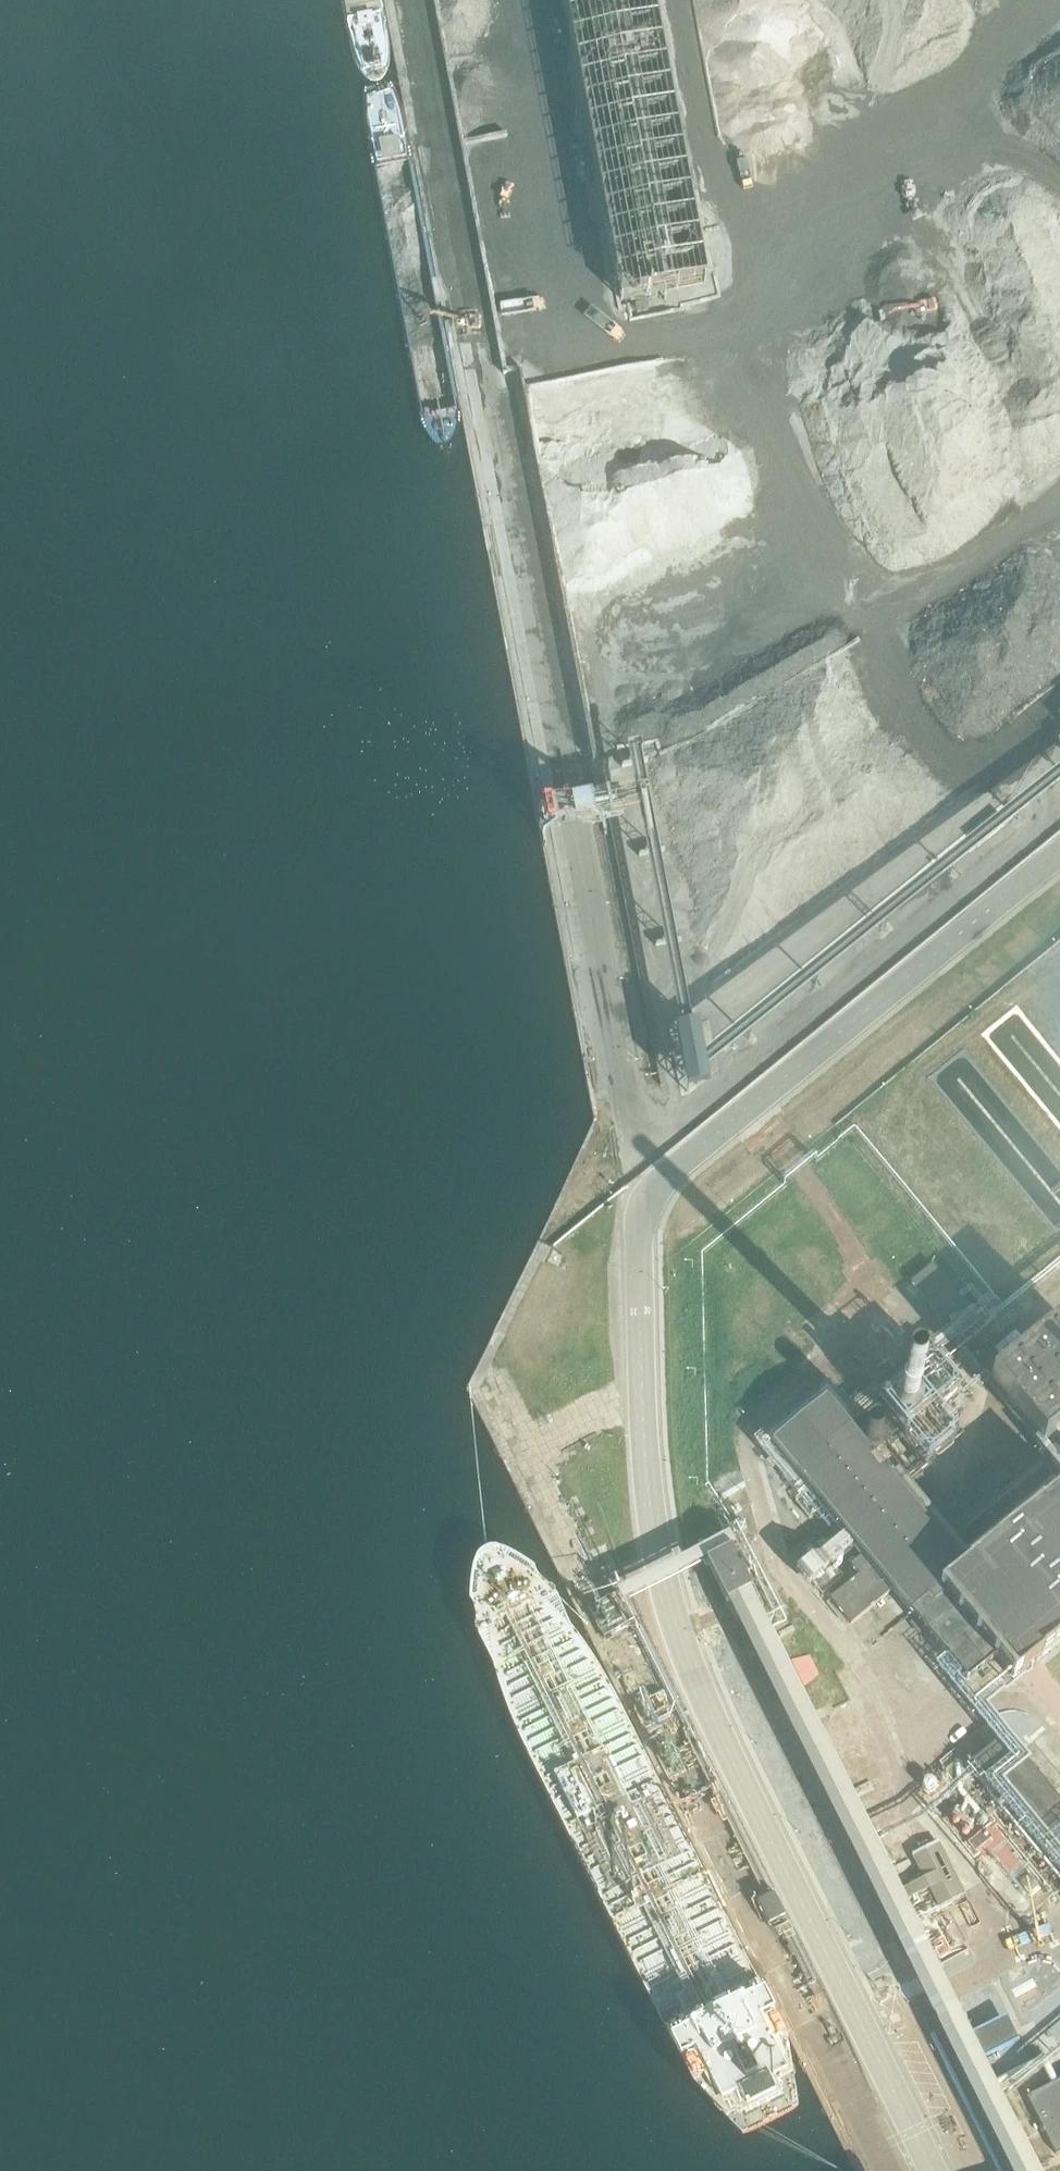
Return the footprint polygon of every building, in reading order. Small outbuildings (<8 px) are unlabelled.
[(652,0),(557,0),(614,303),(706,288),(652,0)] [(998,540),(1007,557),(1032,544),(1022,526),(998,540)] [(991,543),(970,562),(990,586),(1006,572),(1031,600),(1044,588),(1018,558),(1010,565),(991,543)] [(924,679),(821,757),(882,838),(970,772),(958,756),(969,748),(971,750),(983,741),(970,724),(962,729),(924,679)] [(810,848),(846,818),(823,791),(787,822),(810,848)] [(817,861),(828,873),(874,833),(863,821),(817,861)] [(678,1091),(695,1087),(688,1057),(671,1061),(678,1091)] [(943,1322),(965,1304),(933,1265),(911,1283),(943,1322)] [(911,1310),(848,1354),(908,1441),(974,1396),(944,1352),(931,1360),(916,1339),(926,1332),(911,1310)] [(989,1382),(1044,1449),(1059,1435),(1059,1324),(989,1382)] [(773,1446),(802,1481),(787,1493),(810,1521),(820,1512),(806,1494),(810,1491),(864,1556),(852,1566),(860,1577),(831,1600),(850,1624),(852,1626),(872,1609),(893,1592),(896,1596),(909,1612),(912,1614),(913,1616),(914,1615),(968,1681),(972,1677),(986,1666),(995,1658),(1009,1675),(1014,1681),(1022,1674),(1035,1664),(1039,1660),(1059,1643),(1059,1491),(985,1553),(981,1556),(965,1569),(947,1547),(963,1534),(967,1531),(1001,1503),(1000,1501),(993,1493),(1011,1478),(999,1464),(967,1490),(950,1504),(945,1507),(911,1465),(892,1480),(873,1456),(851,1430),(844,1422),(827,1401),(773,1446)] [(951,1420),(918,1431),(927,1457),(960,1446),(951,1420)] [(719,1557),(707,1563),(727,1604),(735,1600),(741,1613),(749,1609),(756,1605),(750,1593),(752,1592),(732,1551),(719,1557)] [(797,1656),(806,1680),(823,1674),(814,1650),(797,1656)] [(1059,1876),(1059,1803),(1006,1737),(970,1767),(1059,1876)] [(930,1889),(940,1909),(965,1896),(939,1844),(914,1857),(925,1879),(904,1890),(909,1900),(930,1889)] [(930,2038),(996,2170),(1029,2170),(1010,2135),(1006,2127),(988,2092),(984,2085),(980,2078),(970,2058),(977,2055),(979,2059),(1014,2042),(1002,2019),(967,2035),(973,2046),(966,2050),(961,2039),(957,2032),(954,2026),(941,2033),(930,2038)] [(1055,2082),(1049,2085),(1025,2098),(1054,2155),(1059,2152),(1059,2079),(1055,2082)]
